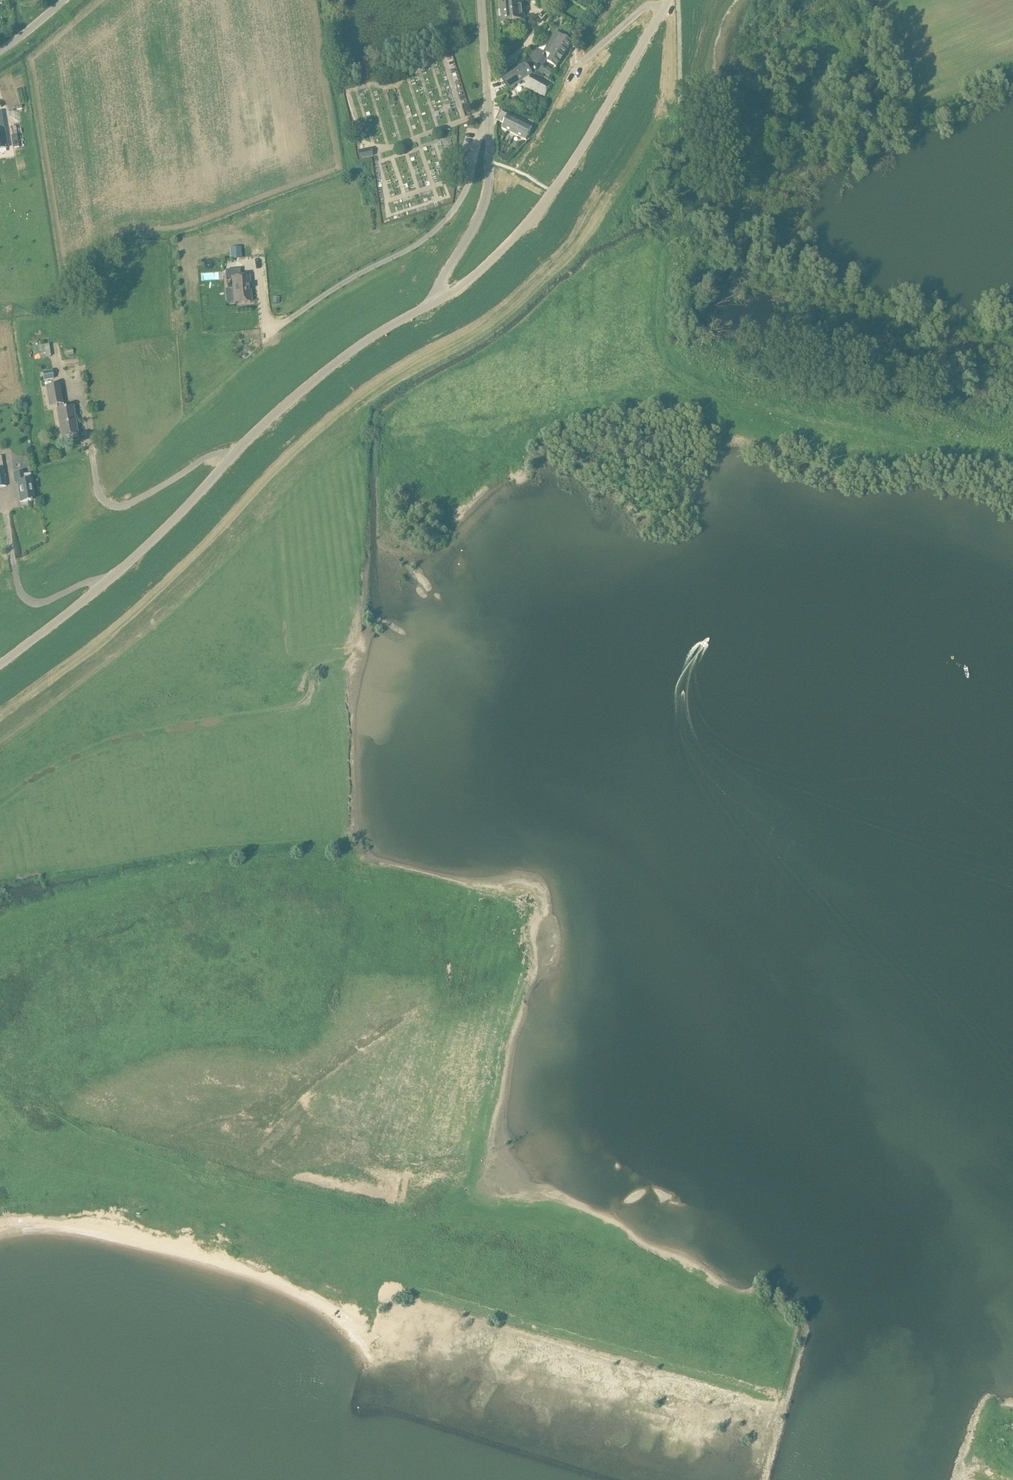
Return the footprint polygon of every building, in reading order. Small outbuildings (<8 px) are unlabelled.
[(525,21),(523,0),(500,0),(502,23),(525,21)] [(549,46),(545,52),(555,59),(557,57),(561,60),(563,56),(572,42),(558,33),(550,47),(549,46)] [(538,51),(532,61),(538,65),(544,55),(538,51)] [(508,89),(521,81),(528,84),(526,87),(545,97),(551,85),(533,75),(532,77),(529,76),(533,73),(526,63),(502,80),(508,89)] [(526,140),(532,127),(501,112),(497,121),(505,125),(503,129),(526,140)] [(361,159),(374,156),(372,148),(359,151),(361,159)] [(240,270),(225,271),(227,279),(232,278),(234,304),(252,302),(249,276),(240,277),(240,270)] [(49,344),(38,347),(40,359),(51,357),(49,344)] [(50,371),(40,374),(43,382),(53,380),(50,371)] [(45,386),(46,390),(49,407),(56,406),(57,410),(61,438),(78,435),(75,421),(78,421),(77,417),(75,417),(73,407),(64,409),(63,405),(64,405),(60,384),(45,386)] [(20,503),(21,502),(22,505),(28,504),(27,501),(35,500),(32,480),(31,480),(30,474),(24,475),(24,473),(14,474),(15,483),(18,483),(20,503)]
